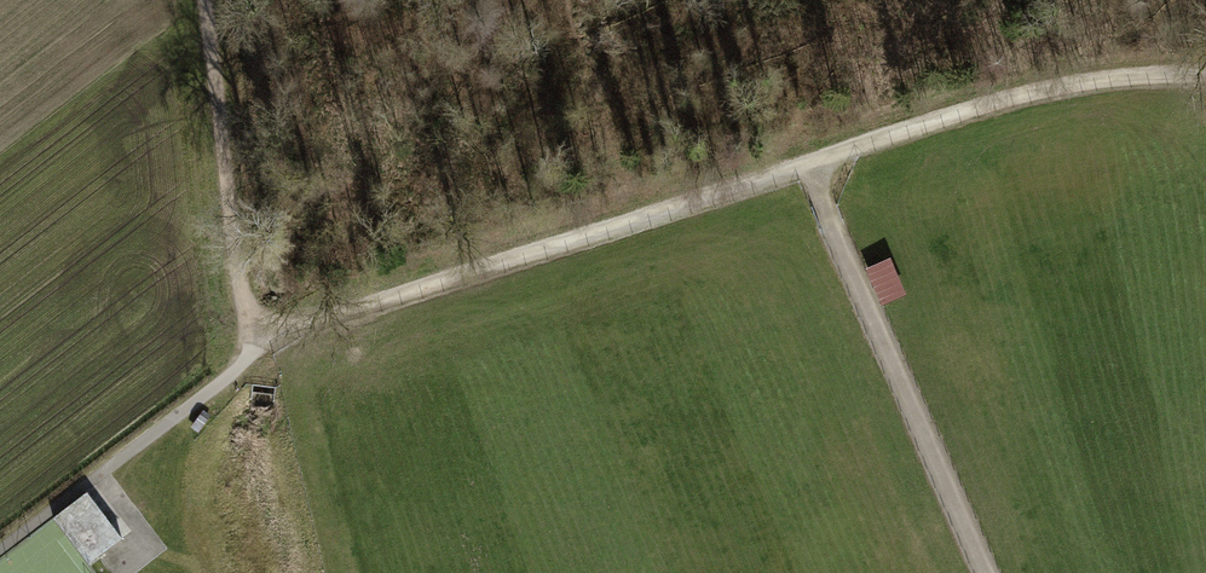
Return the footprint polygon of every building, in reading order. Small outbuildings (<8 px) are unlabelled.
[(124,535),(90,490),(56,516),(90,560),(124,535)]
